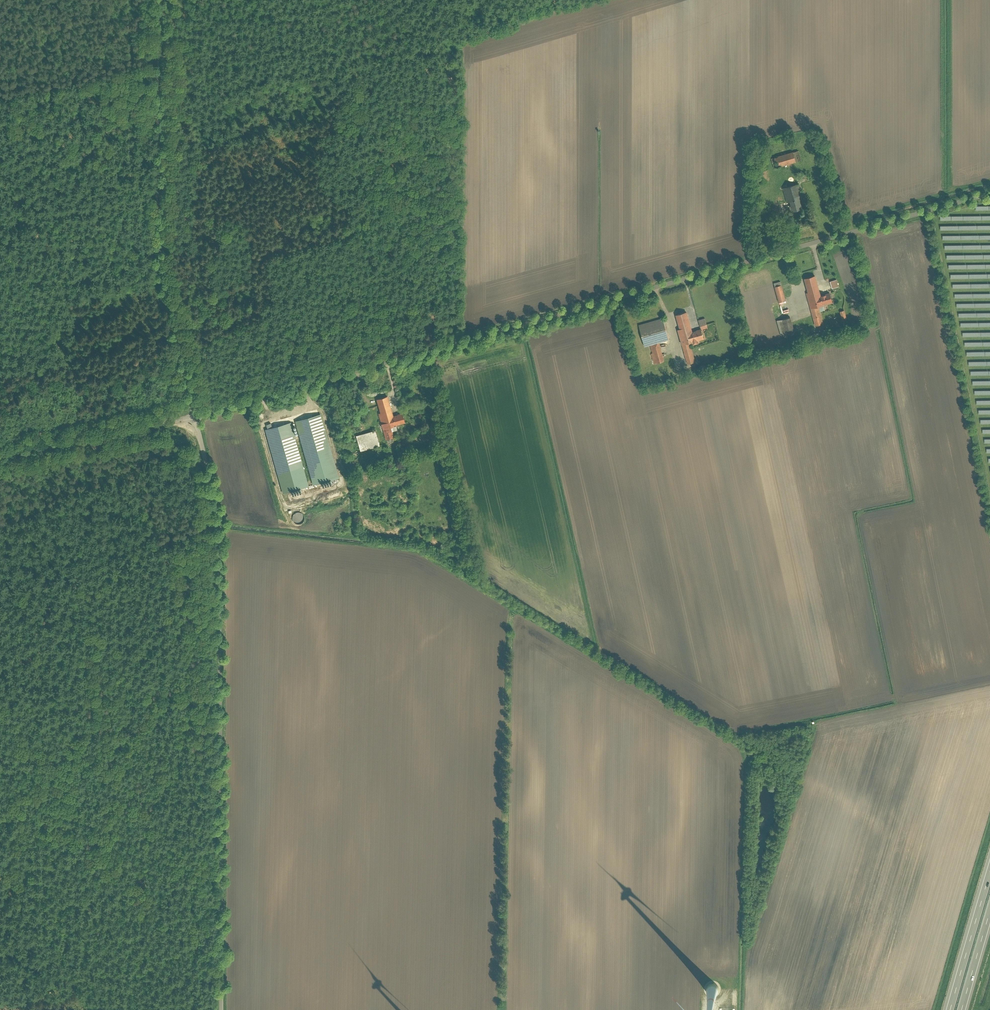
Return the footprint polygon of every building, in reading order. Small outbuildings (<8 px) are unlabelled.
[(768,166),(790,159),(788,150),(765,157),(768,166)] [(753,170),(753,182),(761,182),(761,170),(753,170)] [(784,201),(788,201),(791,211),(805,208),(798,182),(780,187),(784,201)] [(804,293),(814,325),(821,322),(817,307),(831,302),(828,292),(820,294),(813,275),(802,278),(806,292),(804,293)] [(828,281),(830,288),(838,285),(836,279),(828,281)] [(779,313),(786,311),(779,284),(772,286),(779,313)] [(674,328),(684,364),(693,361),(687,342),(691,341),(692,344),(697,343),(696,340),(703,338),(700,328),(690,331),(685,310),(672,314),(676,327),(674,328)] [(636,325),(642,346),(648,344),(654,363),(663,361),(657,342),(666,339),(659,317),(636,325)] [(776,320),(780,335),(793,332),(789,317),(776,320)] [(389,394),(377,397),(387,439),(396,437),(392,424),(407,421),(405,411),(394,413),(389,394)] [(291,422),(265,430),(283,496),(340,480),(321,413),(297,420),(314,480),(307,482),(291,422)] [(376,429),(357,435),(361,449),(380,444),(376,429)] [(295,521),(303,521),(302,513),(294,514),(295,521)]
